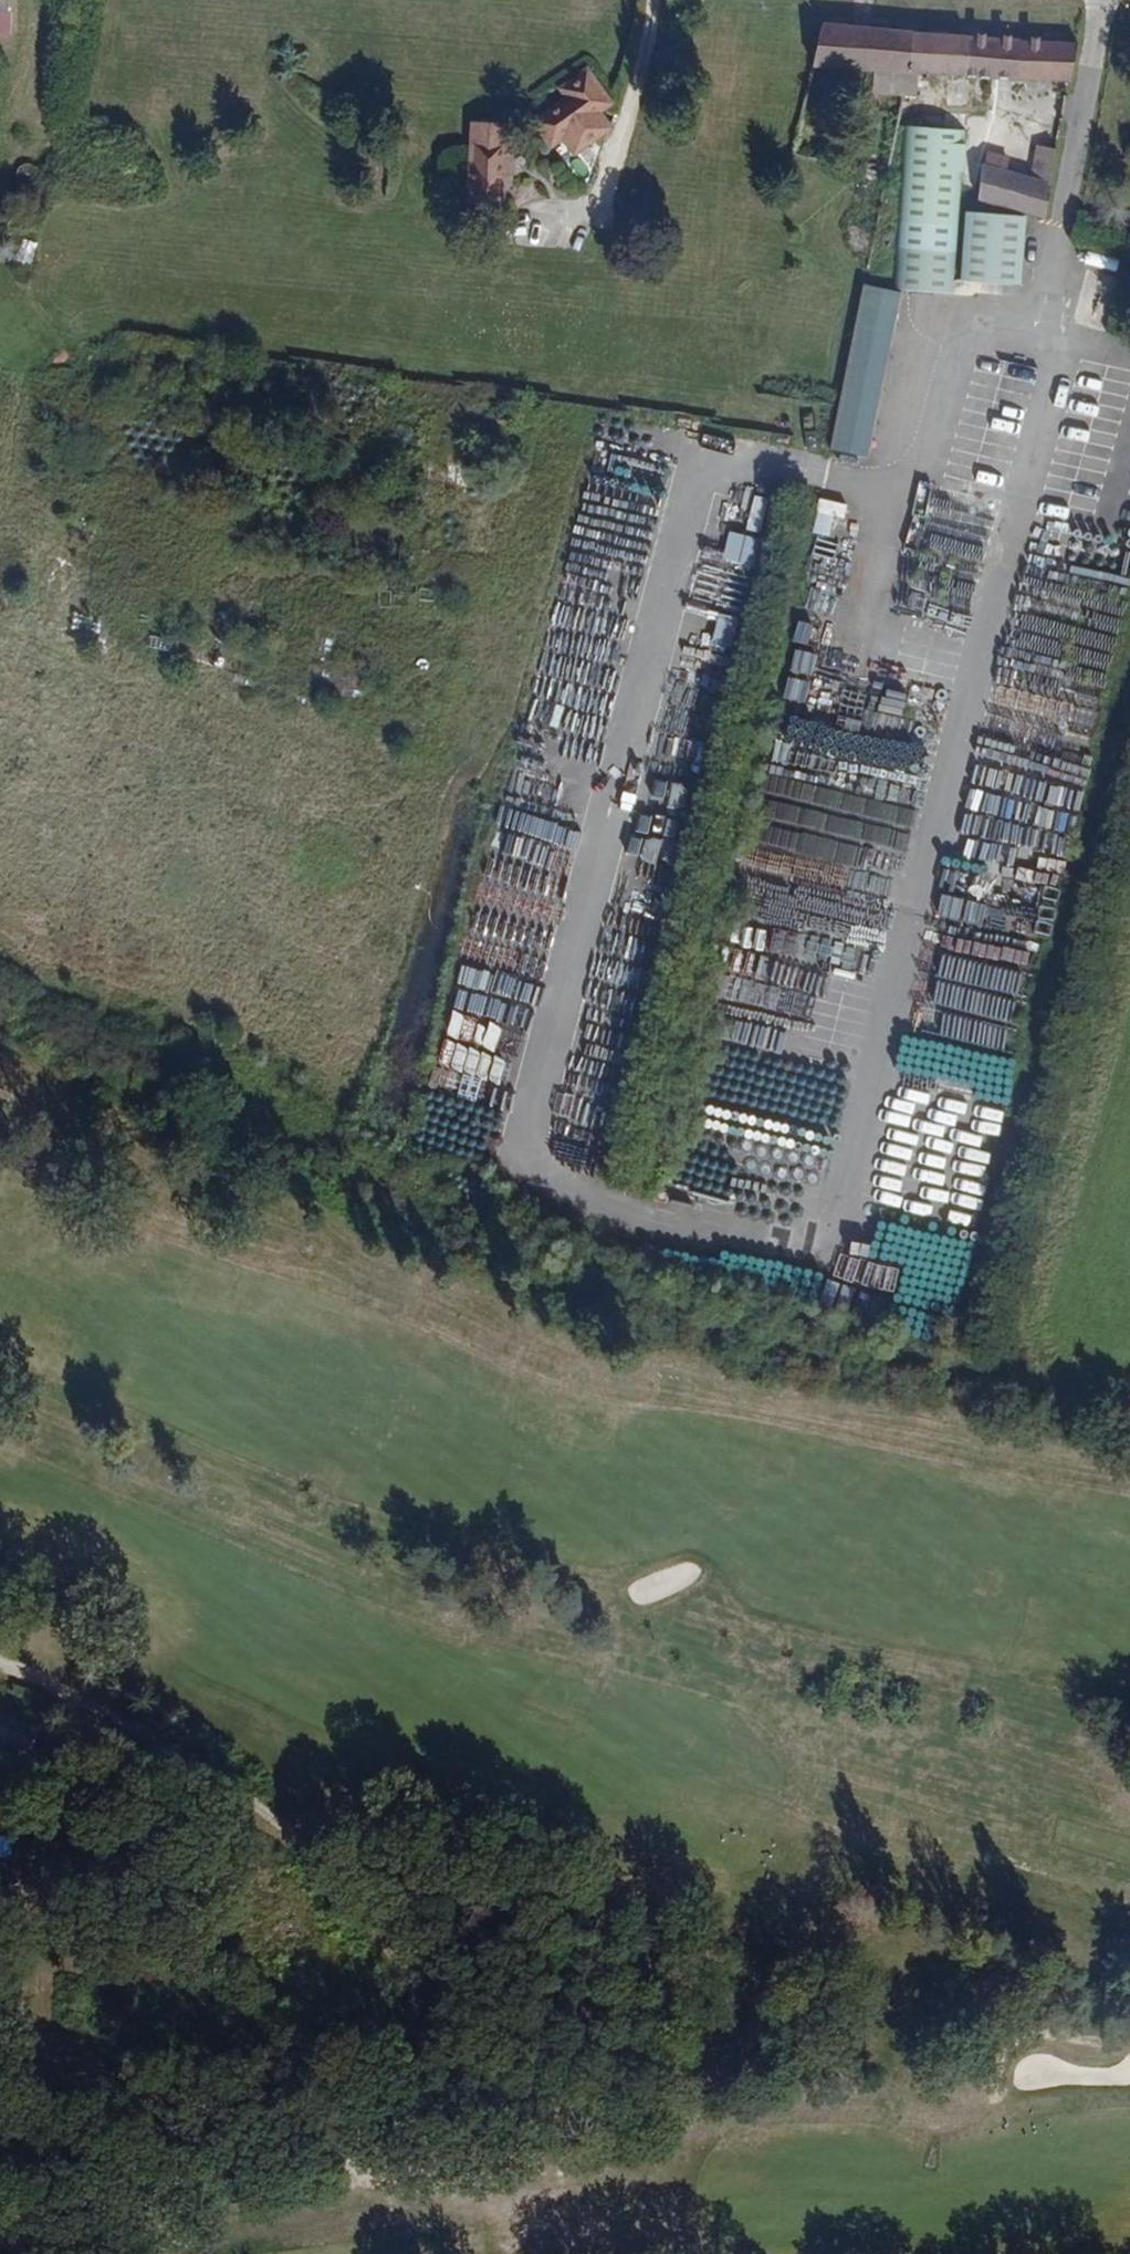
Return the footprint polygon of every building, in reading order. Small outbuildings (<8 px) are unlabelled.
[(912,31),(823,24),(814,64),(904,71),(912,31)] [(994,38),(912,31),(904,71),(901,86),(909,87),(907,110),(984,116),(987,98),(989,82),(989,76),(994,38)] [(1019,40),(994,38),(989,76),(1014,78),(1019,40)] [(1078,45),(1019,40),(1014,78),(1069,83),(1078,45)] [(586,61),(547,94),(558,107),(542,121),(559,141),(610,97),(598,83),(602,79),(586,61)] [(989,82),(987,98),(998,100),(1001,84),(989,82)] [(965,132),(911,129),(899,287),(951,293),(965,132)] [(508,142),(480,140),(476,194),(504,196),(508,142)] [(978,166),(974,200),(1001,208),(1039,219),(1054,152),(1034,147),(1028,179),(978,166)] [(1028,218),(965,214),(961,280),(1024,284),(1028,218)] [(19,240),(16,263),(34,265),(36,242),(19,240)] [(900,293),(863,288),(832,448),(865,455),(900,293)] [(747,529),(758,532),(767,500),(756,497),(747,529)] [(812,531),(836,538),(846,506),(822,498),(812,531)] [(724,558),(754,565),(759,539),(730,532),(724,558)] [(904,861),(933,754),(785,715),(768,779),(801,787),(815,736),(860,748),(855,766),(877,771),(862,826),(883,832),(874,865),(888,869),(890,864),(881,862),(883,855),(904,861)] [(434,1076),(477,1082),(480,1059),(437,1053),(434,1076)] [(0,1710),(0,1736),(30,1748),(38,1725),(0,1710)]
